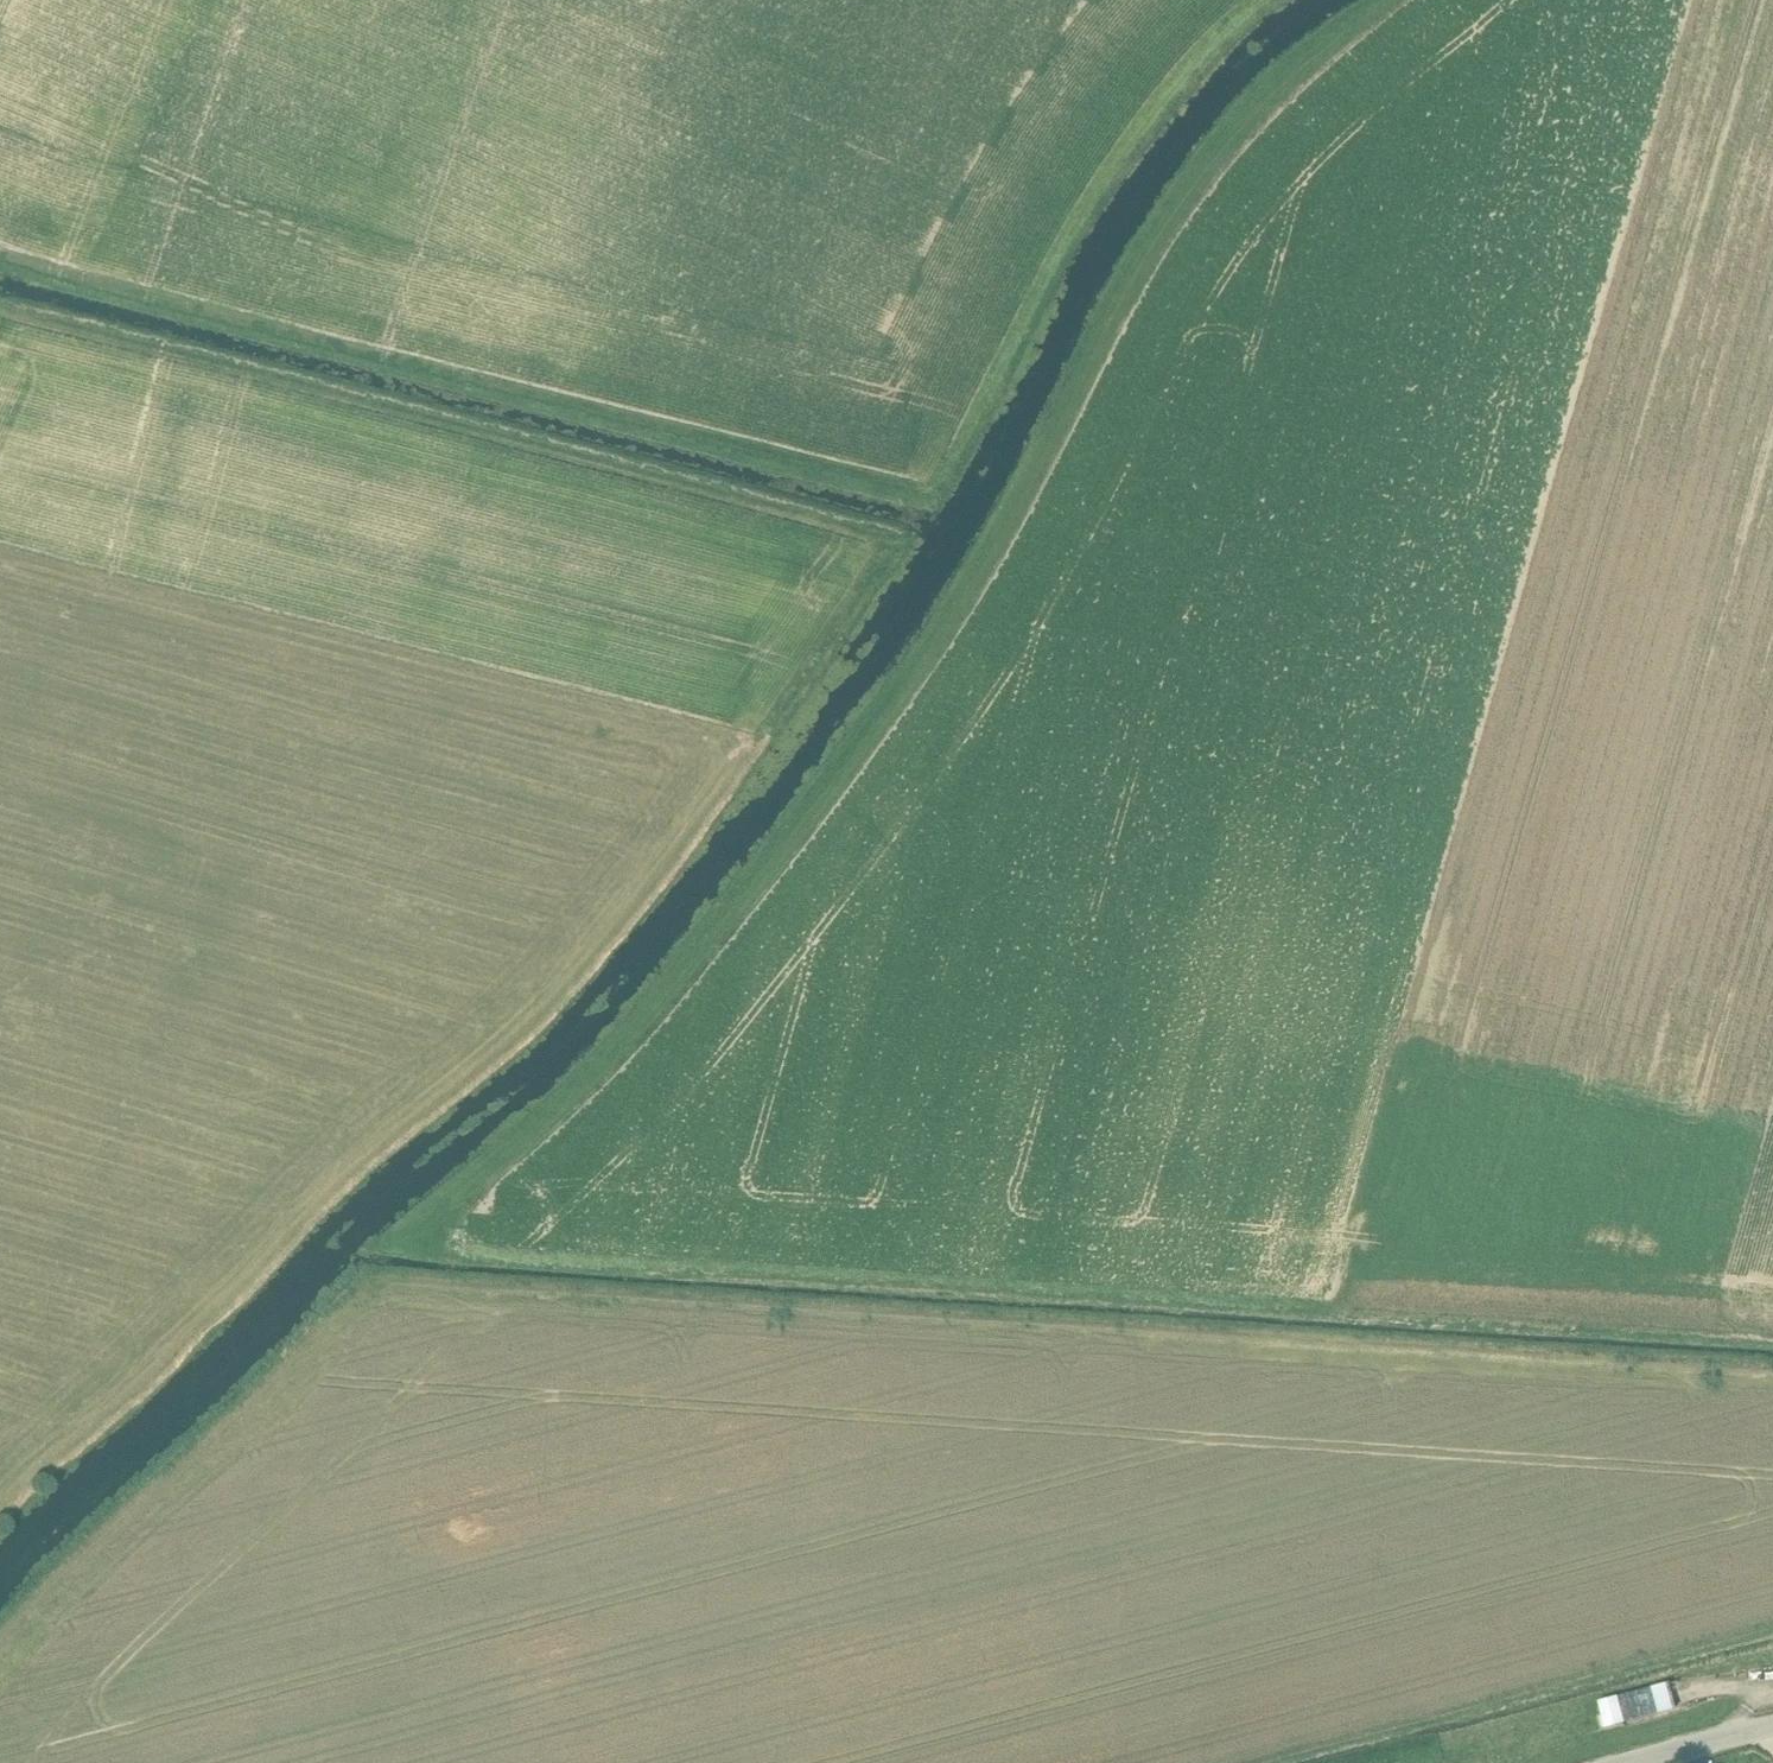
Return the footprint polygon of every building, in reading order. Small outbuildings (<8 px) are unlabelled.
[(1669,1683),(1598,1702),(1605,1727),(1676,1708),(1669,1683)]
